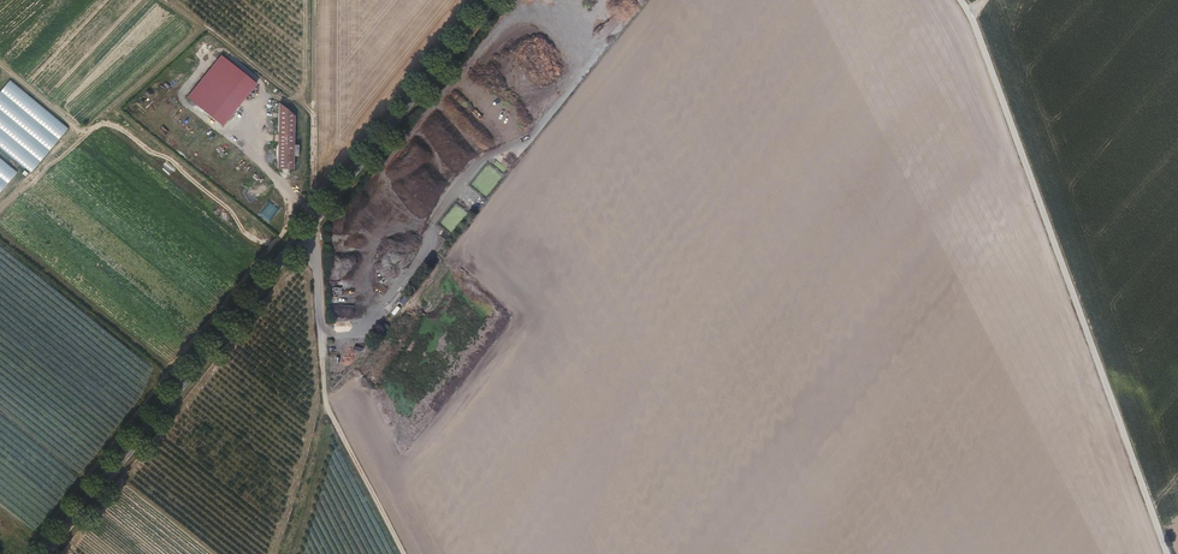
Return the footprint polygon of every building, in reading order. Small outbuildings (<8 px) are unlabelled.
[(219,57),(186,97),(220,126),(253,86),(219,57)] [(293,170),(293,115),(278,104),(277,170),(293,170)] [(358,246),(362,236),(353,233),(349,243),(358,246)] [(342,305),(331,305),(332,316),(342,316),(342,305)]
